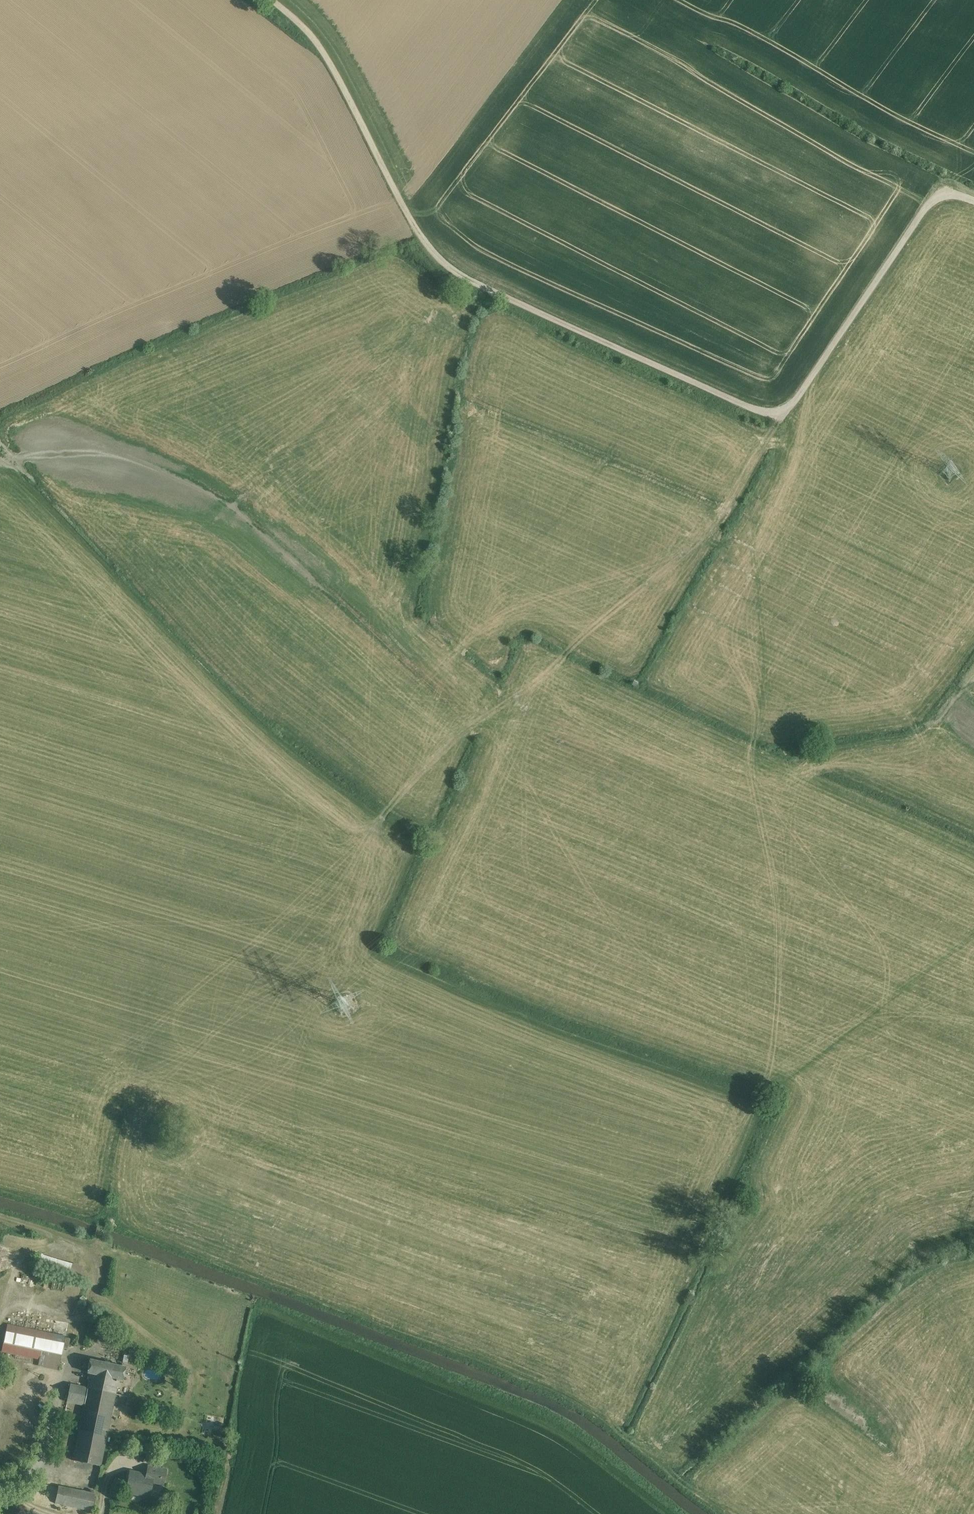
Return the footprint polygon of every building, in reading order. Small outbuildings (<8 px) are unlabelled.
[(65,1337),(7,1325),(2,1351),(40,1359),(49,1361),(51,1353),(61,1355),(63,1346),(65,1337)] [(61,1355),(51,1353),(49,1361),(60,1363),(61,1355)] [(49,1361),(40,1359),(39,1363),(59,1367),(60,1363),(49,1361)] [(125,1367),(89,1360),(87,1373),(90,1374),(87,1388),(87,1389),(115,1395),(118,1379),(122,1380),(125,1367)] [(90,1374),(87,1373),(84,1372),(82,1387),(87,1388),(90,1374)] [(115,1395),(87,1389),(87,1388),(82,1387),(70,1384),(70,1386),(67,1402),(84,1405),(72,1460),(78,1461),(100,1466),(115,1395)] [(166,1470),(148,1467),(146,1475),(152,1476),(151,1481),(163,1484),(166,1470)] [(146,1475),(130,1472),(126,1492),(148,1496),(151,1481),(152,1476),(146,1475)] [(95,1494),(58,1486),(55,1503),(91,1511),(95,1494)] [(170,1505),(158,1508),(159,1513),(172,1513),(170,1505)]
